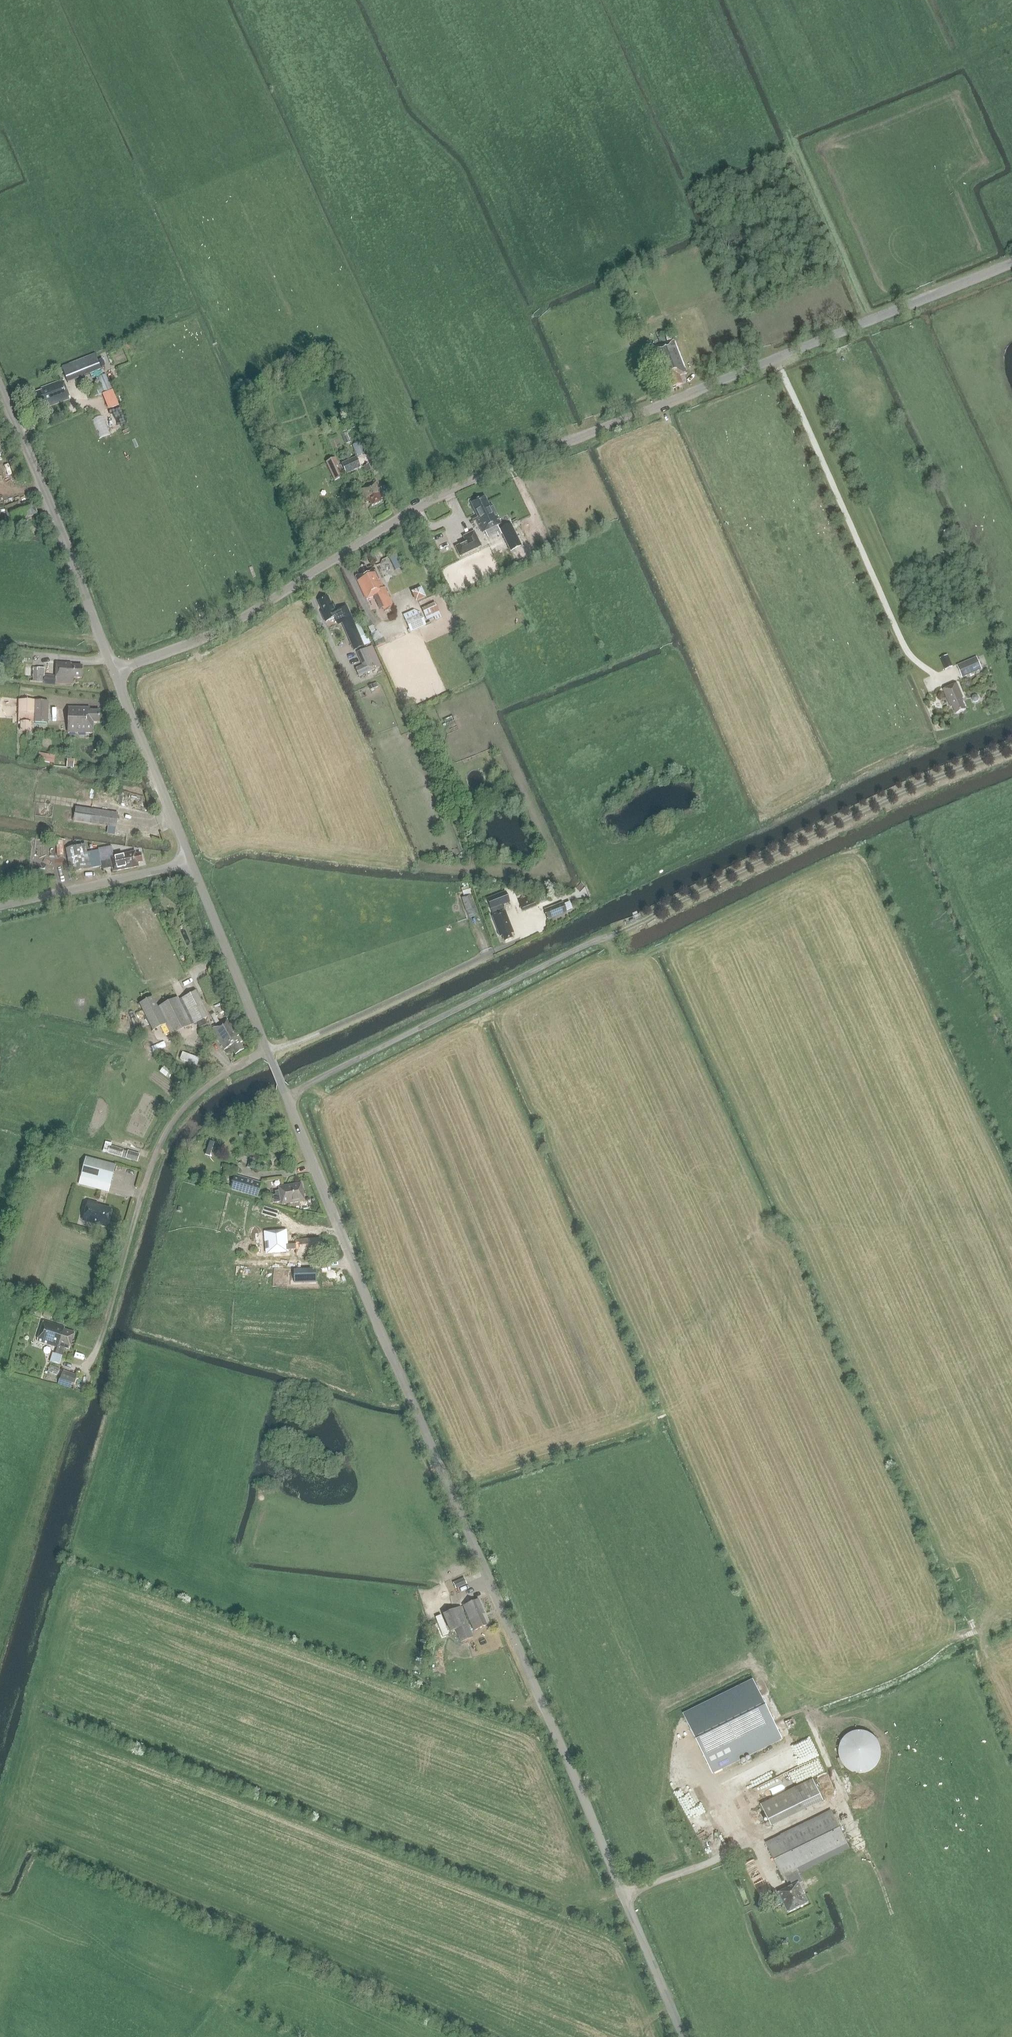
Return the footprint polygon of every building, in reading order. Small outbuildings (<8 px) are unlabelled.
[(679,375),(686,373),(673,340),(650,349),(662,379),(665,378),(669,389),(682,384),(679,375)] [(101,370),(95,354),(61,367),(68,383),(101,370)] [(112,389),(105,374),(97,377),(100,383),(89,388),(94,398),(112,389)] [(47,407),(70,399),(63,380),(42,388),(43,391),(30,395),(35,409),(46,405),(47,407)] [(95,419),(100,438),(112,435),(107,416),(95,419)] [(351,443),(347,433),(342,435),(346,445),(351,443)] [(342,464),(346,472),(363,464),(367,462),(377,458),(373,450),(366,453),(361,441),(352,445),(357,457),(342,464)] [(344,477),(335,458),(325,463),(334,481),(344,477)] [(381,500),(384,498),(377,483),(360,490),(365,499),(366,503),(369,502),(372,506),(382,502),(381,500)] [(482,533),(501,524),(491,505),(489,506),(484,496),(471,503),(477,516),(472,519),(473,522),(476,520),(482,533)] [(499,528),(508,550),(519,545),(509,523),(499,528)] [(952,539),(949,529),(943,531),(947,541),(952,539)] [(463,537),(465,543),(455,548),(459,557),(481,547),(474,532),(463,537)] [(380,610),(383,608),(385,612),(394,608),(385,587),(383,588),(374,568),(367,571),(365,566),(357,570),(359,575),(355,576),(366,599),(373,596),(380,610)] [(426,587),(415,591),(419,602),(430,598),(426,587)] [(333,603),(330,605),(327,597),(318,601),(322,611),(321,612),(325,622),(334,618),(338,626),(342,624),(353,651),(368,645),(356,617),(352,618),(346,605),(336,609),(333,603)] [(442,618),(435,603),(421,609),(427,621),(433,618),(435,622),(442,618)] [(420,614),(414,611),(403,615),(411,632),(426,626),(420,614)] [(380,631),(373,637),(382,646),(389,640),(380,631)] [(356,653),(362,666),(355,668),(358,677),(376,669),(367,648),(356,653)] [(940,659),(943,665),(951,662),(948,656),(940,659)] [(982,670),(976,657),(957,666),(962,678),(982,670)] [(56,686),(56,683),(73,684),(73,678),(82,678),(82,666),(71,666),(71,664),(56,663),(56,677),(44,676),(45,668),(33,668),(32,682),(43,682),(43,685),(56,686)] [(953,706),(956,713),(966,709),(962,698),(963,698),(958,684),(943,689),(950,708),(953,706)] [(48,702),(18,700),(17,722),(21,722),(20,732),(31,733),(31,723),(47,723),(48,702)] [(68,733),(93,734),(93,723),(100,723),(100,711),(88,711),(88,708),(69,708),(68,733)] [(53,766),(80,769),(81,761),(55,758),(55,756),(49,755),(39,753),(37,761),(53,764),(53,766)] [(118,814),(76,807),(74,822),(116,828),(118,814)] [(110,857),(111,859),(101,861),(99,851),(87,853),(85,845),(66,849),(71,872),(102,866),(102,869),(112,867),(113,871),(138,866),(138,863),(142,862),(140,854),(135,855),(135,852),(110,857)] [(464,893),(469,917),(478,915),(473,891),(464,893)] [(505,912),(502,905),(510,903),(506,892),(487,899),(494,916),(492,917),(500,936),(502,935),(505,941),(512,939),(510,934),(513,933),(505,912)] [(518,901),(523,912),(536,907),(531,895),(518,901)] [(572,910),(570,902),(564,905),(563,903),(544,910),(548,920),(567,913),(566,912),(572,910)] [(209,1017),(196,992),(179,1000),(178,997),(158,1007),(153,997),(139,1004),(153,1031),(165,1025),(171,1036),(196,1023),(199,1028),(206,1024),(204,1019),(209,1017)] [(235,1055),(244,1050),(240,1043),(242,1042),(229,1020),(212,1029),(224,1050),(231,1047),(235,1055)] [(182,1059),(200,1065),(202,1058),(185,1052),(182,1059)] [(208,1154),(214,1156),(217,1142),(211,1140),(208,1154)] [(110,1145),(108,1153),(121,1157),(123,1150),(110,1145)] [(140,1155),(128,1151),(126,1159),(138,1162),(140,1155)] [(116,1165),(86,1157),(80,1177),(110,1185),(116,1165)] [(247,1166),(255,1167),(256,1158),(249,1157),(247,1166)] [(230,1190),(257,1197),(261,1183),(234,1175),(230,1190)] [(278,1188),(279,1191),(275,1192),(276,1195),(273,1196),(274,1200),(271,1199),(270,1203),(272,1204),(273,1201),(274,1202),(274,1203),(280,1202),(281,1205),(287,1204),(304,1201),(301,1183),(278,1188)] [(97,1204),(89,1202),(84,1220),(106,1226),(110,1210),(97,1206),(97,1204)] [(310,1253),(321,1252),(320,1240),(296,1241),(295,1230),(255,1233),(257,1254),(296,1251),(297,1255),(310,1254),(310,1253)] [(42,1312),(33,1309),(31,1315),(40,1318),(42,1312)] [(69,1349),(74,1333),(64,1330),(64,1328),(44,1321),(38,1341),(58,1347),(56,1354),(62,1356),(65,1348),(69,1349)] [(63,1371),(59,1380),(58,1384),(72,1388),(76,1376),(63,1371)] [(456,1589),(466,1584),(464,1578),(453,1583),(456,1589)] [(474,1631),(487,1625),(482,1615),(484,1614),(478,1600),(463,1606),(474,1631)] [(455,1630),(460,1643),(473,1637),(461,1607),(443,1615),(450,1632),(451,1632),(455,1630)] [(783,1740),(754,1680),(684,1714),(713,1774),(783,1740)] [(884,1734),(847,1731),(845,1769),(881,1771),(884,1734)] [(811,1763),(771,1779),(776,1792),(784,1789),(782,1783),(788,1780),(790,1786),(804,1780),(805,1783),(817,1778),(811,1763)] [(775,1824),(829,1802),(819,1779),(766,1801),(775,1824)] [(831,1811),(766,1843),(784,1880),(785,1879),(798,1873),(849,1848),(831,1811)] [(790,1887),(778,1893),(787,1914),(808,1903),(799,1884),(802,1882),(798,1873),(785,1879),(790,1887)]
